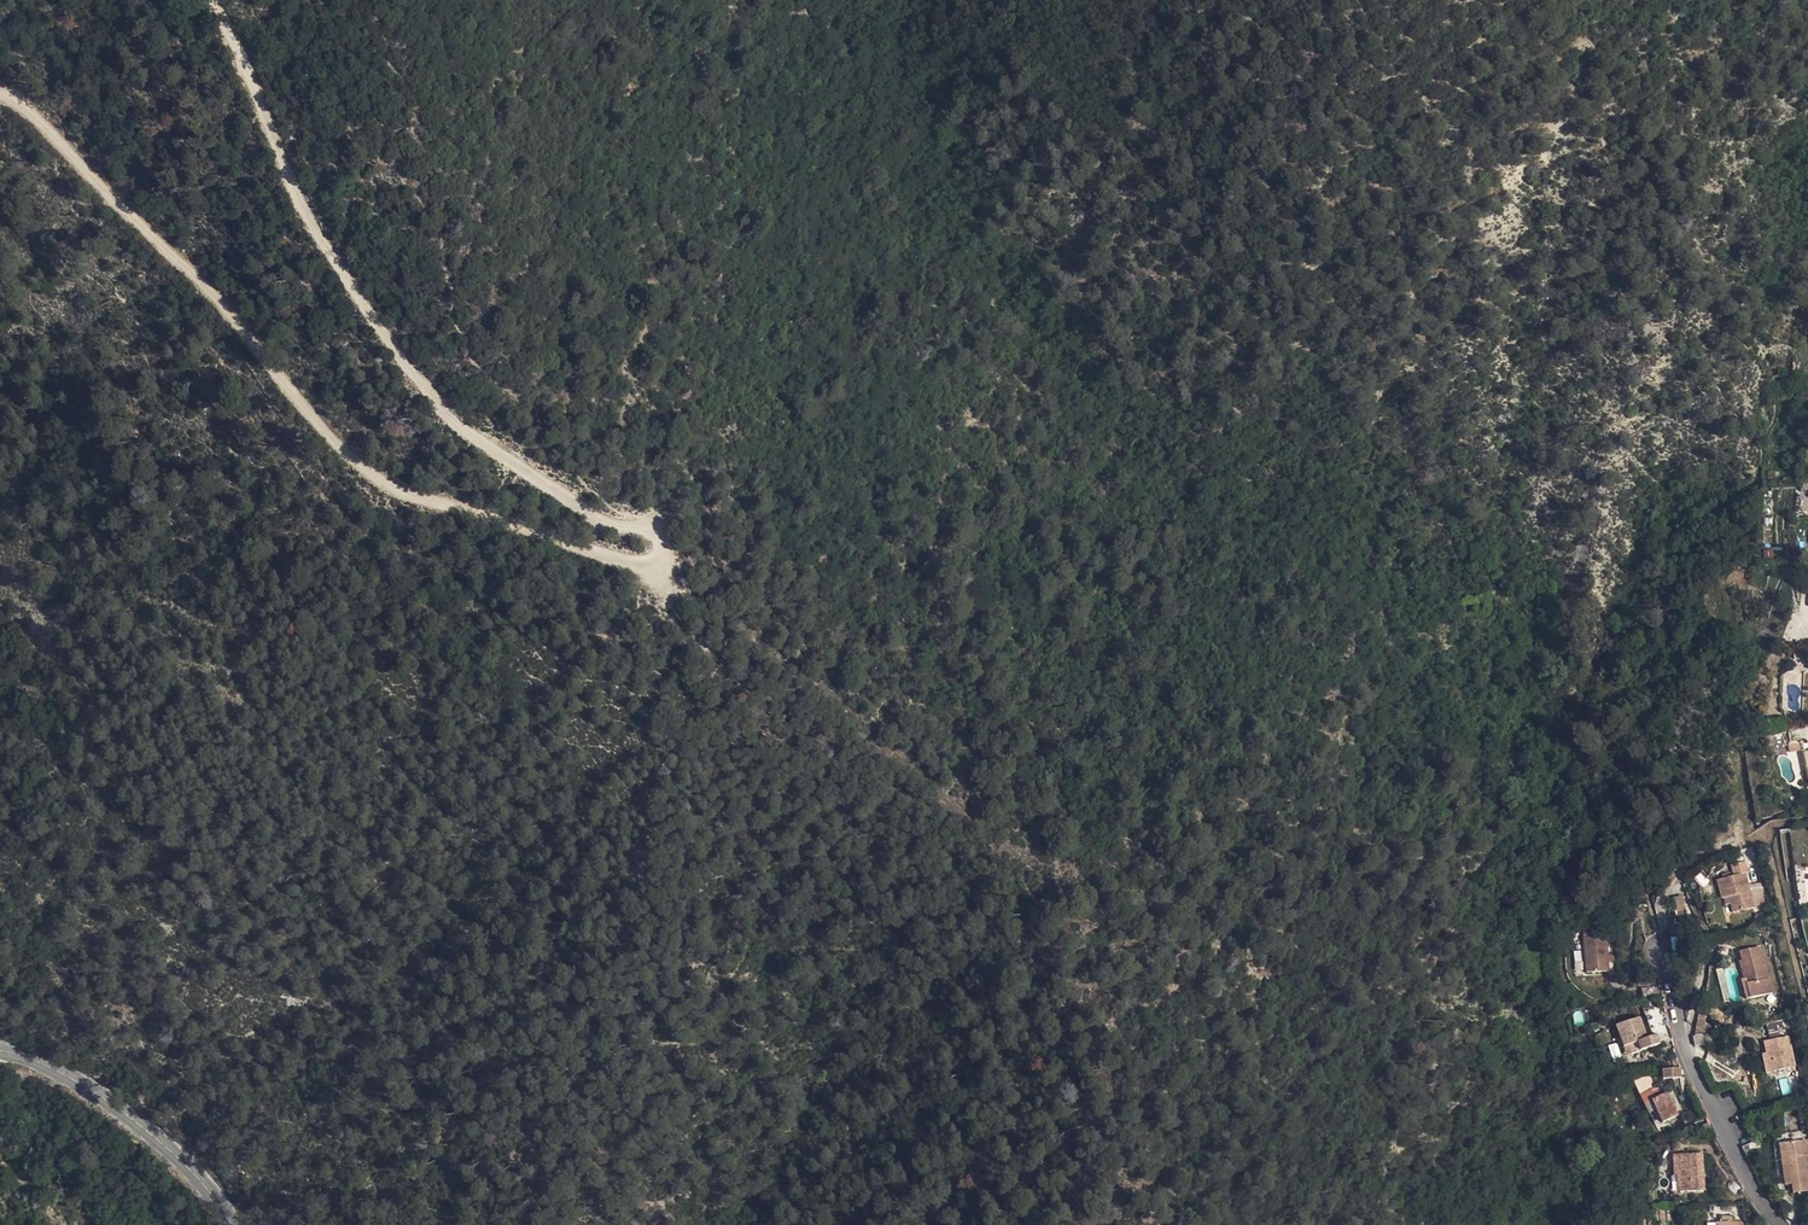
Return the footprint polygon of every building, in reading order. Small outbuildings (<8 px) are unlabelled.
[(1472,629),(1474,642),(1485,640),(1484,628),(1472,629)] [(1460,644),(1474,642),(1472,629),(1459,631),(1460,644)] [(1694,878),(1702,887),(1709,881),(1701,872),(1694,878)] [(1744,875),(1729,878),(1733,889),(1716,893),(1720,912),(1727,910),(1731,927),(1753,922),(1744,888),(1747,885),(1744,875)] [(1685,908),(1676,910),(1679,920),(1688,918),(1685,908)] [(1671,924),(1672,941),(1682,941),(1681,923),(1671,924)] [(1603,946),(1580,947),(1581,981),(1604,981),(1603,946)] [(1743,995),(1748,1014),(1770,1008),(1757,960),(1737,966),(1739,975),(1735,977),(1741,995),(1743,995)] [(1742,1015),(1748,1014),(1743,995),(1741,995),(1737,997),(1742,1015)] [(1621,1054),(1622,1063),(1653,1060),(1653,1048),(1641,1049),(1639,1028),(1614,1030),(1615,1054),(1621,1054)] [(1712,1054),(1710,1044),(1691,1048),(1693,1058),(1712,1054)] [(1770,1066),(1772,1087),(1797,1084),(1793,1053),(1768,1056),(1770,1066)] [(1664,1077),(1681,1074),(1680,1067),(1663,1069),(1664,1077)] [(1681,1080),(1662,1080),(1662,1090),(1680,1090),(1681,1080)] [(1659,1098),(1638,1106),(1642,1115),(1648,1113),(1657,1135),(1674,1129),(1665,1106),(1662,1107),(1659,1098)] [(1740,1160),(1746,1171),(1764,1161),(1758,1150),(1740,1160)] [(1783,1159),(1790,1198),(1795,1198),(1797,1207),(1807,1206),(1807,1154),(1783,1159)] [(1700,1164),(1671,1165),(1671,1182),(1675,1182),(1675,1203),(1701,1202),(1700,1164)]
